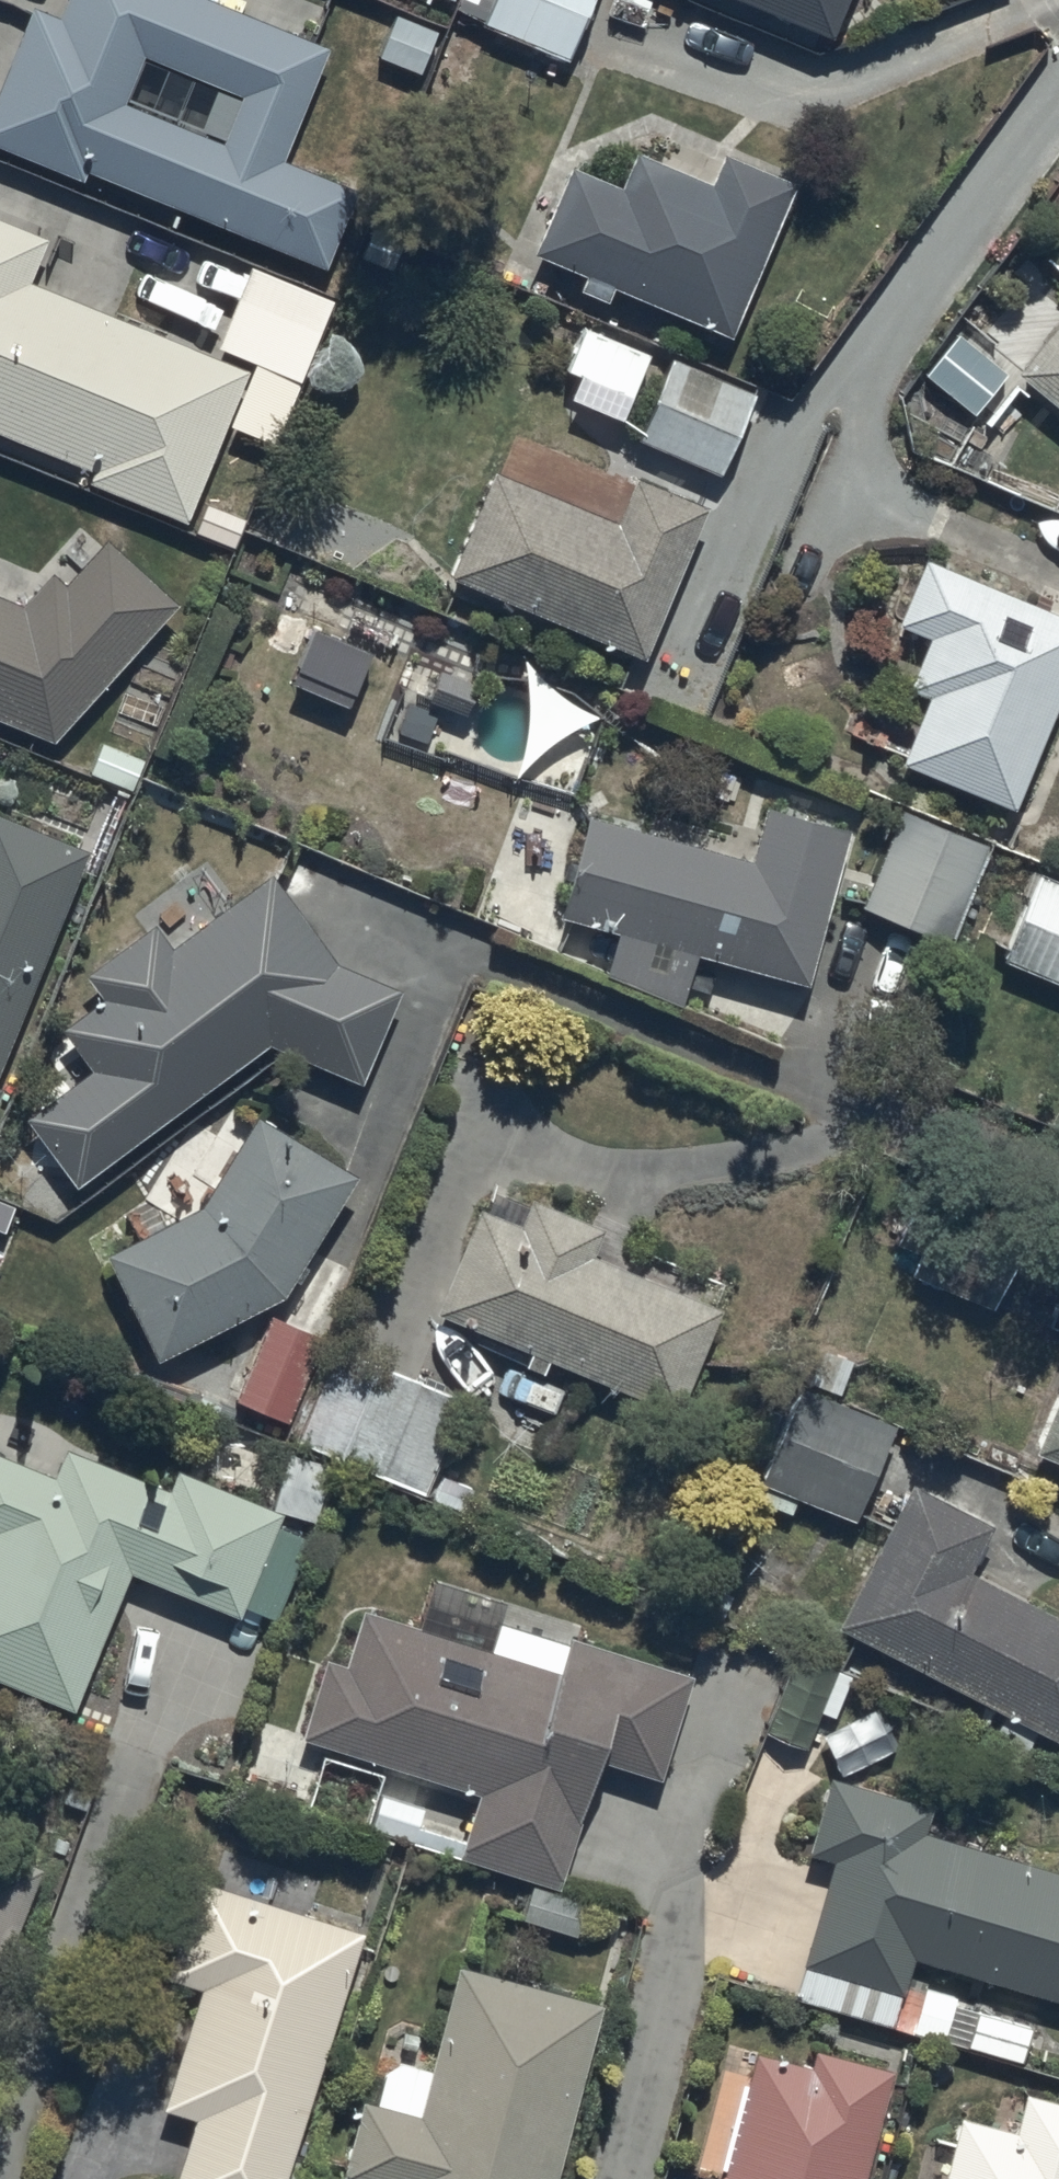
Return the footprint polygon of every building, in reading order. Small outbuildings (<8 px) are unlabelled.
[(28,9),(0,76),(0,151),(78,182),(81,173),(317,268),(350,185),(279,157),(323,48),(203,0),(61,0),(54,19),(28,9)] [(478,28),(567,63),(592,0),(488,0),(478,28)] [(827,36),(841,0),(737,0),(827,36)] [(792,182),(718,151),(706,180),(629,148),(613,187),(564,167),(528,254),(580,275),(573,292),(603,304),(608,290),(728,339),(792,182)] [(0,221),(0,437),(87,473),(82,486),(183,525),(244,370),(25,284),(43,238),(0,221)] [(1012,373),(1058,413),(1058,317),(1012,373)] [(749,391),(667,358),(633,440),(716,473),(749,391)] [(610,525),(491,474),(446,580),(640,661),(704,510),(630,478),(610,525)] [(48,742),(172,601),(101,538),(59,586),(45,574),(20,603),(0,596),(0,722),(48,742)] [(894,625),(924,637),(903,688),(925,698),(898,764),(1008,810),(1058,688),(1058,617),(921,559),(894,625)] [(842,828),(763,808),(747,860),(584,815),(555,917),(614,934),(603,976),(680,1005),(692,956),(803,984),(842,828)] [(899,808),(857,904),(941,941),(983,845),(899,808)] [(0,819),(0,1067),(83,851),(0,819)] [(1035,871),(999,958),(1058,984),(1058,882),(1035,871)] [(334,965),(266,876),(167,951),(149,926),(80,973),(101,1003),(60,1031),(88,1072),(24,1117),(73,1188),(267,1047),(357,1084),(396,988),(334,965)] [(352,1175),(250,1117),(197,1211),(102,1257),(153,1360),(283,1296),(352,1175)] [(924,1169),(892,1242),(917,1252),(908,1274),(991,1306),(1029,1211),(924,1169)] [(476,1207),(432,1311),(525,1354),(520,1366),(541,1375),(548,1359),(672,1412),(717,1308),(587,1252),(596,1230),(524,1200),(514,1223),(476,1207)] [(268,1319),(231,1398),(285,1423),(321,1343),(268,1319)] [(1030,1453),(1058,1465),(1058,1381),(1030,1453)] [(795,1384),(756,1479),(850,1517),(889,1423),(795,1384)] [(68,1708),(126,1572),(236,1619),(242,1606),(272,1619),(305,1541),(266,1525),(271,1514),(173,1471),(164,1492),(63,1449),(50,1480),(0,1458),(0,1679),(68,1708)] [(910,1485),(835,1628),(1058,1741),(1058,1618),(963,1569),(987,1524),(910,1485)] [(298,1741),(321,1748),(298,1819),(356,1837),(378,1766),(476,1798),(457,1858),(555,1890),(596,1763),(658,1781),(688,1674),(561,1638),(555,1670),(358,1608),(340,1666),(323,1661),(298,1741)] [(904,1983),(911,1959),(1058,2002),(1058,1870),(920,1833),(928,1803),(827,1776),(806,1854),(829,1860),(787,1993),(891,2027),(891,2025),(1019,2063),(1030,2027),(964,2008),(966,2001),(904,1983)] [(172,2178),(281,2178),(360,1934),(196,1881),(165,1976),(199,1987),(160,2107),(189,2117),(172,2178)] [(455,1965),(427,2068),(385,2057),(372,2107),(357,2103),(337,2178),(552,2178),(597,2002),(455,1965)] [(812,2051),(807,2067),(752,2053),(720,2178),(719,2178),(858,2178),(887,2071),(812,2051)] [(1019,2093),(1011,2132),(958,2117),(941,2178),(1058,2178),(1058,2103),(1019,2093)]
